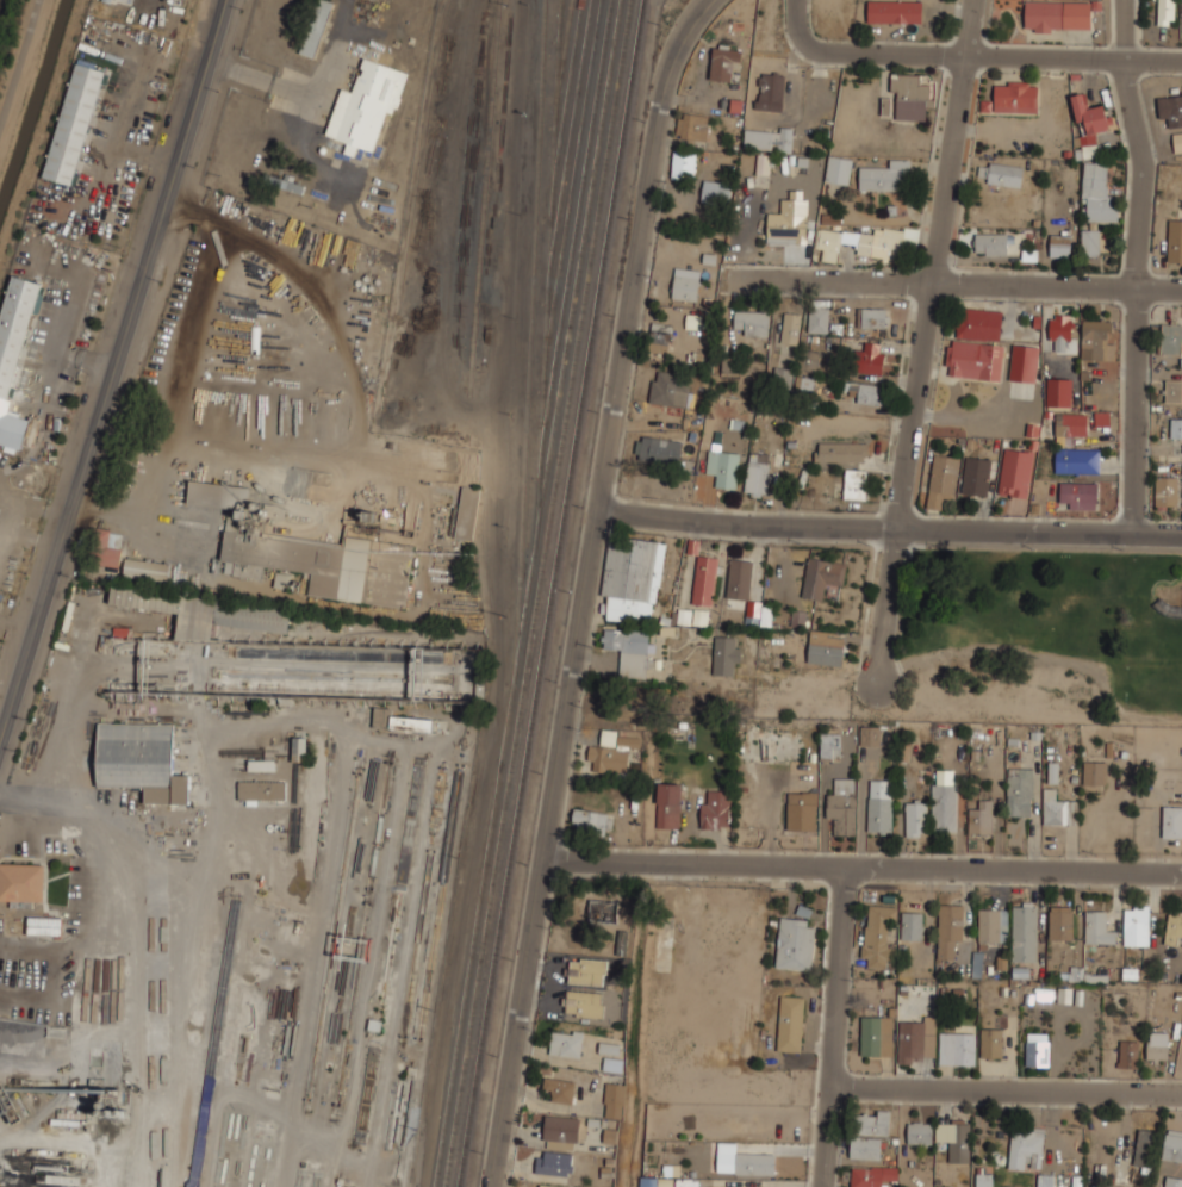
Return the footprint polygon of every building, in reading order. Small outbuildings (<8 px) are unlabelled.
[(318,58),(330,1),(327,0),(312,0),(300,55),(318,58)] [(1158,26),(1174,26),(1174,0),(1158,0),(1158,26)] [(922,2),(868,1),(867,22),(922,23),(922,2)] [(1091,31),(1092,11),(1102,11),(1102,2),(1025,1),(1025,30),(1091,31)] [(709,79),(738,81),(740,46),(713,44),(709,79)] [(408,72),(364,59),(354,92),(340,88),(326,136),(348,142),(344,153),(355,156),(358,147),(374,152),(386,111),(396,114),(408,72)] [(44,178),(74,186),(103,72),(73,65),(44,178)] [(755,107),(780,111),(785,74),(759,70),(755,107)] [(925,119),(926,106),(934,106),(934,94),(932,94),(932,83),(920,83),(920,74),(891,73),(890,118),(925,119)] [(1037,81),(993,81),(993,111),(1037,111),(1037,81)] [(1071,94),(1082,145),(1099,142),(1096,131),(1112,128),(1106,100),(1088,104),(1084,91),(1071,94)] [(1168,125),(1181,127),(1181,96),(1159,93),(1157,117),(1169,118),(1168,125)] [(710,114),(678,112),(674,137),(707,141),(710,114)] [(744,149),(792,150),(792,126),(744,126),(744,149)] [(1181,153),(1181,133),(1172,134),(1175,153),(1181,153)] [(696,154),(673,150),(670,176),(693,179),(696,154)] [(769,174),(770,155),(757,154),(756,174),(769,174)] [(853,159),(828,154),(823,180),(847,185),(853,159)] [(859,189),(909,189),(909,159),(887,159),(887,168),(859,168),(859,189)] [(1024,164),(981,161),(978,181),(1021,186),(1024,164)] [(1107,195),(1107,161),(1082,161),(1081,220),(1119,220),(1119,195),(1107,195)] [(730,182),(703,179),(699,201),(728,205),(730,182)] [(807,189),(780,189),(780,211),(766,211),(766,242),(807,242),(807,189)] [(841,215),(822,215),(821,224),(841,225),(841,215)] [(1168,218),(1168,262),(1181,262),(1181,218),(1168,218)] [(872,234),(820,228),(816,260),(836,262),(839,241),(857,243),(856,254),(901,259),(904,229),(873,226),(872,234)] [(1081,228),(1081,255),(1100,255),(1100,228),(1081,228)] [(1009,231),(975,231),(975,254),(1009,254),(1009,231)] [(1050,256),(1071,256),(1071,231),(1050,231),(1050,256)] [(1038,262),(1038,250),(1022,250),(1022,261),(1038,262)] [(671,297),(696,300),(699,275),(673,273),(671,297)] [(23,449),(30,418),(9,413),(14,388),(13,387),(31,313),(39,314),(46,284),(7,275),(0,306),(0,443),(23,449)] [(828,305),(808,305),(808,333),(828,333),(828,305)] [(945,375),(1001,380),(1004,342),(1000,342),(1002,310),(954,305),(952,337),(948,337),(945,375)] [(857,327),(879,328),(879,338),(902,338),(902,322),(889,321),(890,307),(858,306),(857,327)] [(734,335),(769,335),(769,310),(734,310),(734,335)] [(780,342),(797,343),(801,312),(784,311),(780,342)] [(1072,317),(1049,317),(1049,350),(1072,350),(1072,317)] [(1081,359),(1111,359),(1111,318),(1081,318),(1081,359)] [(671,324),(651,322),(647,352),(667,354),(671,324)] [(1181,354),(1181,323),(1161,323),(1161,354),(1181,354)] [(854,372),(883,372),(883,341),(854,341),(854,372)] [(1010,380),(1037,380),(1038,344),(1012,343),(1010,380)] [(819,372),(821,349),(798,347),(796,369),(819,372)] [(771,381),(789,385),(792,369),(774,365),(771,381)] [(690,374),(652,371),(648,402),(686,406),(690,374)] [(1072,378),(1046,378),(1046,406),(1072,406),(1072,378)] [(1164,402),(1181,402),(1181,378),(1164,378),(1164,402)] [(883,403),(884,385),(851,381),(848,400),(883,403)] [(1088,415),(1056,414),(1055,435),(1087,436),(1088,415)] [(1170,417),(1170,437),(1181,437),(1181,417),(1170,417)] [(679,461),(682,440),(637,435),(635,455),(679,461)] [(865,467),(865,443),(816,442),(816,466),(865,467)] [(1033,452),(1003,447),(997,493),(1027,497),(1033,452)] [(716,474),(714,486),(734,489),(740,453),(709,448),(705,472),(716,474)] [(1056,472),(1100,472),(1100,448),(1056,448),(1056,472)] [(765,497),(771,453),(748,450),(744,493),(765,497)] [(959,456),(934,452),(925,507),(939,509),(940,496),(953,498),(959,456)] [(993,459),(965,455),(962,493),(989,496),(993,459)] [(867,468),(845,468),(845,499),(867,499),(867,468)] [(1178,474),(1155,474),(1155,508),(1178,508),(1178,474)] [(188,504),(235,509),(234,518),(246,519),(250,487),(190,481),(188,504)] [(1100,481),(1059,481),(1059,508),(1100,508),(1100,481)] [(472,541),(481,489),(463,486),(454,538),(472,541)] [(228,531),(261,533),(263,513),(248,512),(247,520),(228,518),(228,531)] [(121,567),(123,532),(97,530),(95,565),(121,567)] [(309,595),(404,608),(410,555),(370,550),(371,540),(347,536),(345,548),(225,532),(221,562),(226,562),(224,575),(262,580),(263,567),(312,573),(309,595)] [(601,594),(609,595),(605,617),(653,623),(665,540),(609,532),(601,594)] [(690,603),(711,607),(718,557),(698,553),(690,603)] [(846,561),(808,555),(801,596),(826,601),(828,586),(841,589),(846,561)] [(726,597),(748,599),(752,560),(729,558),(726,597)] [(169,580),(170,562),(125,560),(124,578),(169,580)] [(181,613),(181,603),(189,604),(190,596),(112,587),(110,605),(181,613)] [(214,623),(287,634),(291,613),(217,602),(214,623)] [(760,602),(747,602),(746,617),(760,618),(760,602)] [(678,624),(708,625),(709,610),(679,610),(678,624)] [(620,676),(646,678),(647,667),(652,667),(653,630),(602,627),(601,648),(621,650),(620,676)] [(739,635),(714,635),(714,675),(739,675),(739,635)] [(842,639),(808,639),(808,664),(842,664),(842,639)] [(430,731),(431,717),(386,714),(387,708),(373,706),(372,725),(430,731)] [(97,785),(144,787),(143,803),(189,803),(189,772),(173,772),(174,722),(97,721),(97,785)] [(879,725),(859,725),(859,746),(879,746),(879,725)] [(617,746),(617,730),(601,730),(600,746),(617,746)] [(819,757),(839,757),(839,732),(819,732),(819,757)] [(616,747),(587,745),(585,770),(626,773),(628,746),(639,747),(640,737),(616,734),(616,747)] [(293,760),(305,760),(305,737),(293,737),(293,760)] [(907,760),(912,739),(901,737),(897,758),(907,760)] [(248,759),(248,771),(275,771),(275,759),(248,759)] [(1106,785),(1106,760),(1083,760),(1083,785),(1106,785)] [(1006,816),(1032,816),(1032,766),(1006,766),(1006,816)] [(856,835),(854,777),(835,777),(835,789),(826,789),(827,824),(834,824),(834,835),(856,835)] [(891,778),(867,778),(867,832),(891,832),(891,778)] [(286,779),(237,779),(237,800),(286,800),(286,779)] [(657,782),(657,827),(680,827),(680,782),(657,782)] [(957,783),(932,783),(932,831),(957,831),(957,783)] [(1043,824),(1076,824),(1076,800),(1055,800),(1055,788),(1043,788),(1043,824)] [(701,828),(730,828),(730,790),(701,790),(701,828)] [(786,833),(816,833),(816,790),(786,790),(786,833)] [(926,835),(926,798),(906,798),(906,835),(926,835)] [(993,798),(979,798),(979,809),(969,809),(969,832),(993,832),(993,798)] [(1181,837),(1181,804),(1162,804),(1162,837),(1181,837)] [(611,831),(612,812),(573,807),(571,827),(611,831)] [(44,903),(44,862),(0,862),(0,903),(44,903)] [(589,924),(618,925),(619,901),(589,900),(589,924)] [(1012,901),(1012,961),(1037,961),(1037,901),(1012,901)] [(963,902),(937,902),(937,957),(963,957),(963,902)] [(866,903),(860,965),(894,968),(896,944),(885,943),(888,926),(896,927),(897,906),(866,903)] [(1124,945),(1150,945),(1150,903),(1124,903),(1124,945)] [(1049,905),(1049,939),(1072,939),(1072,905),(1049,905)] [(978,944),(1007,944),(1007,907),(978,907),(978,944)] [(1115,941),(1115,931),(1107,931),(1107,909),(1084,909),(1084,941),(1115,941)] [(922,939),(922,912),(901,912),(901,939),(922,939)] [(1180,944),(1181,924),(1181,914),(1168,912),(1164,943),(1180,944)] [(27,935),(61,936),(62,918),(28,917),(27,935)] [(775,967),(811,971),(816,927),(807,926),(808,920),(780,917),(775,967)] [(606,961),(569,960),(568,983),(605,985),(606,961)] [(602,1017),(603,993),(566,991),(565,1015),(602,1017)] [(778,1051),(802,1052),(804,997),(780,996),(778,1051)] [(860,1055),(892,1055),(892,1014),(860,1014),(860,1055)] [(898,1063),(922,1063),(922,1054),(935,1054),(935,1014),(910,1014),(910,1019),(898,1019),(898,1063)] [(1003,1057),(1003,1021),(981,1021),(981,1057),(1003,1057)] [(1168,1028),(1146,1028),(1146,1059),(1168,1059),(1168,1028)] [(552,1031),(550,1055),(581,1057),(583,1034),(552,1031)] [(975,1064),(975,1031),(939,1031),(939,1064),(975,1064)] [(1026,1065),(1049,1065),(1049,1039),(1026,1039),(1026,1065)] [(1138,1068),(1138,1039),(1119,1039),(1119,1068),(1138,1068)] [(623,1060),(604,1058),(603,1070),(622,1072),(623,1060)] [(576,1083),(545,1077),(543,1090),(553,1092),(551,1101),(572,1105),(576,1083)] [(625,1084),(606,1083),(604,1117),(623,1119),(625,1084)] [(851,1135),(889,1135),(889,1110),(851,1110),(851,1135)] [(577,1150),(578,1118),(546,1116),(544,1148),(577,1150)] [(970,1162),(970,1120),(935,1120),(935,1141),(947,1141),(947,1162),(970,1162)] [(932,1121),(908,1121),(908,1143),(932,1143),(932,1121)] [(1150,1127),(1136,1127),(1136,1166),(1150,1166),(1150,1127)] [(1043,1129),(1009,1129),(1009,1168),(1043,1168),(1043,1129)] [(1165,1129),(1162,1158),(1181,1161),(1181,1132),(1165,1129)] [(850,1158),(882,1158),(882,1137),(850,1137),(850,1158)] [(775,1154),(736,1154),(736,1144),(717,1144),(717,1174),(775,1175),(775,1154)] [(572,1175),(573,1155),(537,1153),(536,1174),(572,1175)] [(897,1179),(898,1166),(851,1163),(851,1186),(884,1186),(884,1177),(897,1179)] [(993,1174),(977,1174),(977,1186),(993,1186),(993,1174)] [(1053,1174),(1038,1174),(1038,1186),(1053,1186),(1053,1174)] [(1167,1174),(1164,1186),(1181,1186),(1181,1177),(1167,1174)] [(658,1177),(640,1177),(639,1186),(658,1186),(658,1177)]
